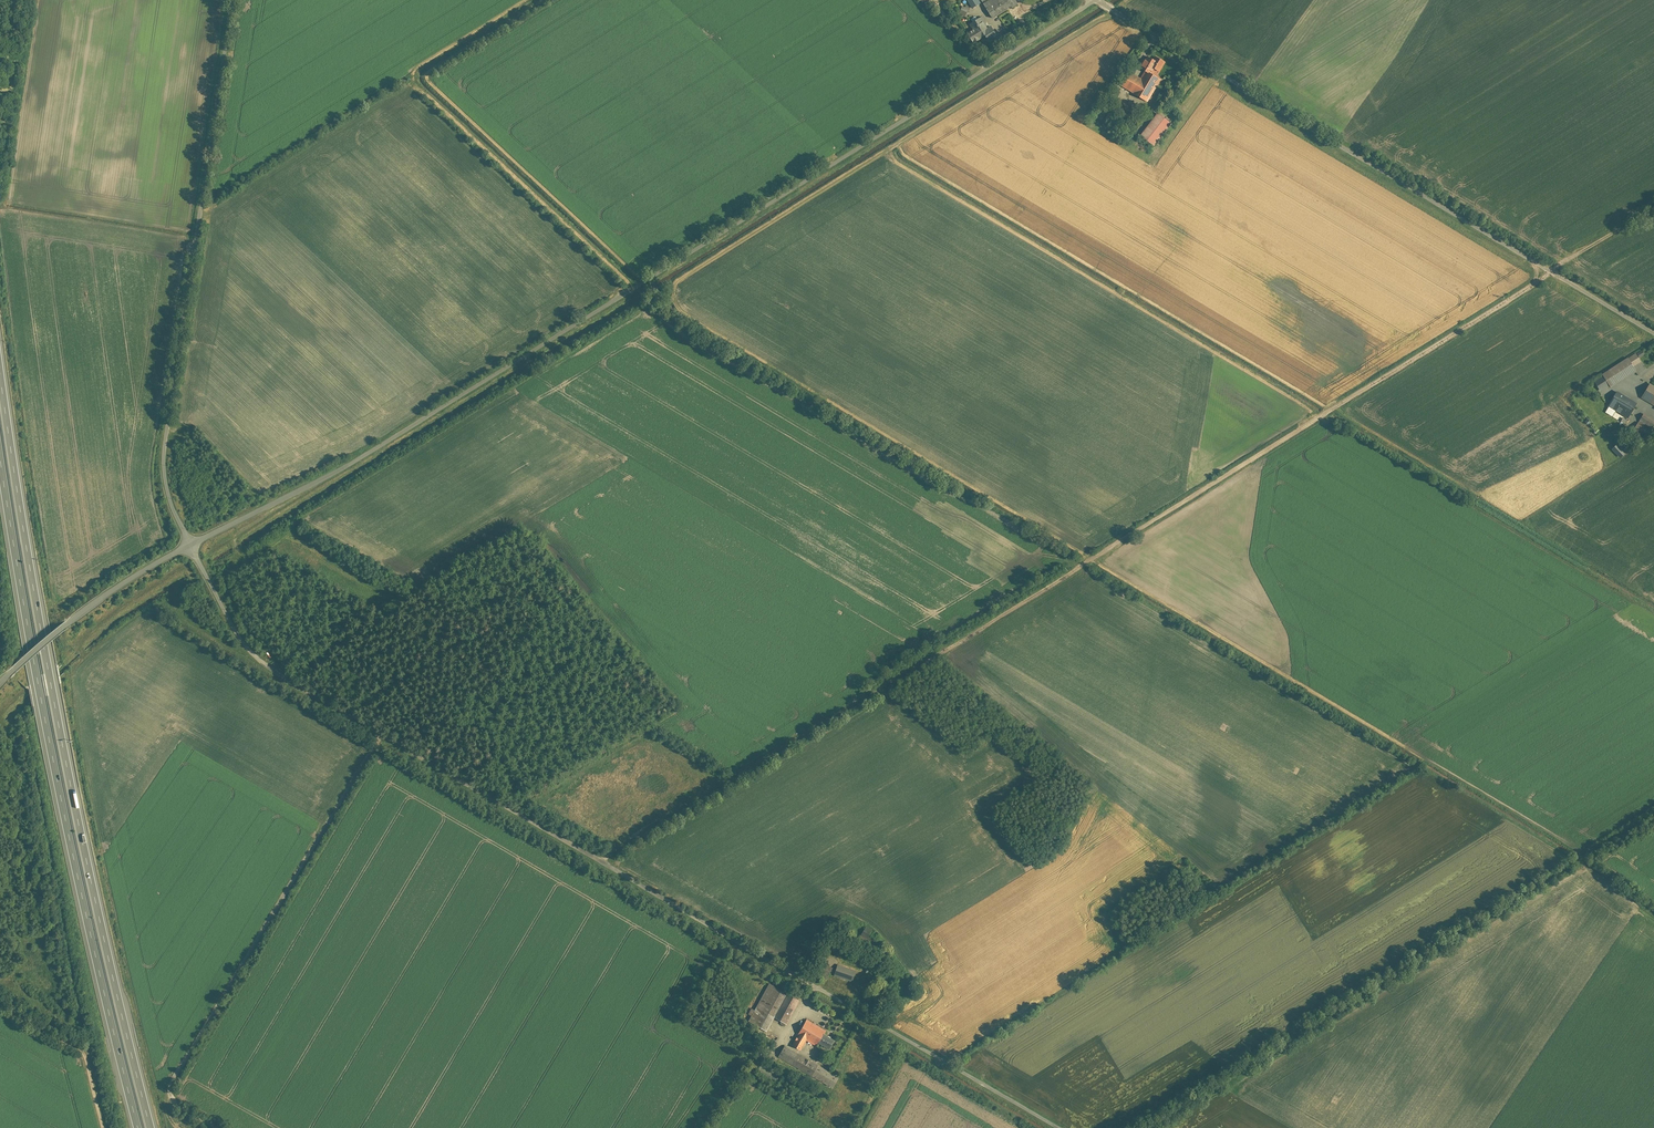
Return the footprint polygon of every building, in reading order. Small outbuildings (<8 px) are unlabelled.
[(979,0),(967,0),(973,9),(981,4),(979,0)] [(993,18),(1012,7),(1008,0),(982,0),(993,18)] [(1012,7),(1013,9),(1020,5),(1016,0),(1008,0),(1012,7)] [(969,9),(963,6),(960,14),(966,17),(969,9)] [(966,31),(973,43),(986,35),(990,41),(998,37),(992,26),(989,28),(982,17),(969,25),(972,28),(966,31)] [(1166,62),(1156,56),(1153,60),(1146,56),(1139,68),(1145,71),(1146,70),(1151,73),(1154,69),(1160,73),(1166,62)] [(1120,86),(1148,103),(1162,80),(1151,73),(1146,70),(1145,71),(1140,79),(1129,72),(1120,86)] [(1110,110),(1103,123),(1109,127),(1116,114),(1110,110)] [(1140,136),(1153,147),(1172,124),(1158,114),(1140,136)] [(1603,375),(1611,388),(1637,372),(1629,359),(1603,375)] [(1641,400),(1653,407),(1653,386),(1650,384),(1641,400)] [(1638,404),(1618,393),(1612,403),(1632,414),(1638,404)] [(1653,430),(1653,422),(1644,416),(1637,428),(1650,436),(1653,430)] [(1622,442),(1614,449),(1622,459),(1630,452),(1622,442)] [(868,927),(863,936),(871,940),(875,930),(868,927)] [(838,966),(835,976),(852,981),(855,972),(838,966)] [(758,1007),(776,1016),(788,994),(770,985),(758,1007)] [(775,1019),(787,1025),(800,1000),(789,994),(775,1019)] [(798,1037),(817,1047),(826,1031),(807,1021),(798,1037)] [(824,1035),(819,1044),(830,1050),(835,1041),(824,1035)] [(780,1060),(833,1088),(839,1077),(786,1049),(780,1060)]
